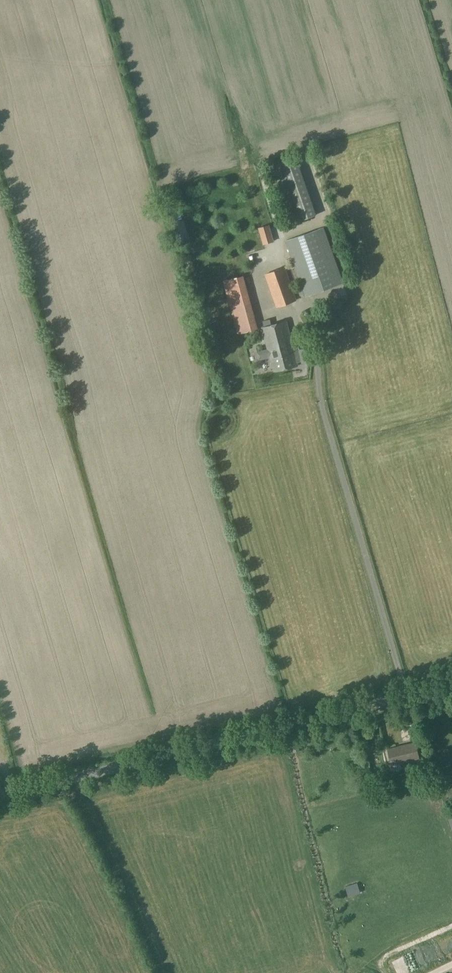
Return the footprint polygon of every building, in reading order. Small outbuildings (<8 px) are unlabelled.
[(292,223),(315,215),(295,157),(272,166),(292,223)] [(269,225),(259,228),(263,244),(274,241),(269,225)] [(286,240),(305,296),(343,283),(323,227),(286,240)] [(265,273),(276,306),(296,299),(284,266),(265,273)] [(273,371),(297,365),(286,320),(271,324),(269,319),(263,320),(264,326),(262,327),(273,371)] [(301,363),(311,361),(308,349),(298,351),(301,363)] [(415,742),(388,748),(392,764),(419,758),(415,742)] [(430,768),(427,755),(421,757),(424,770),(430,768)] [(357,882),(345,886),(349,896),(360,892),(357,882)]
